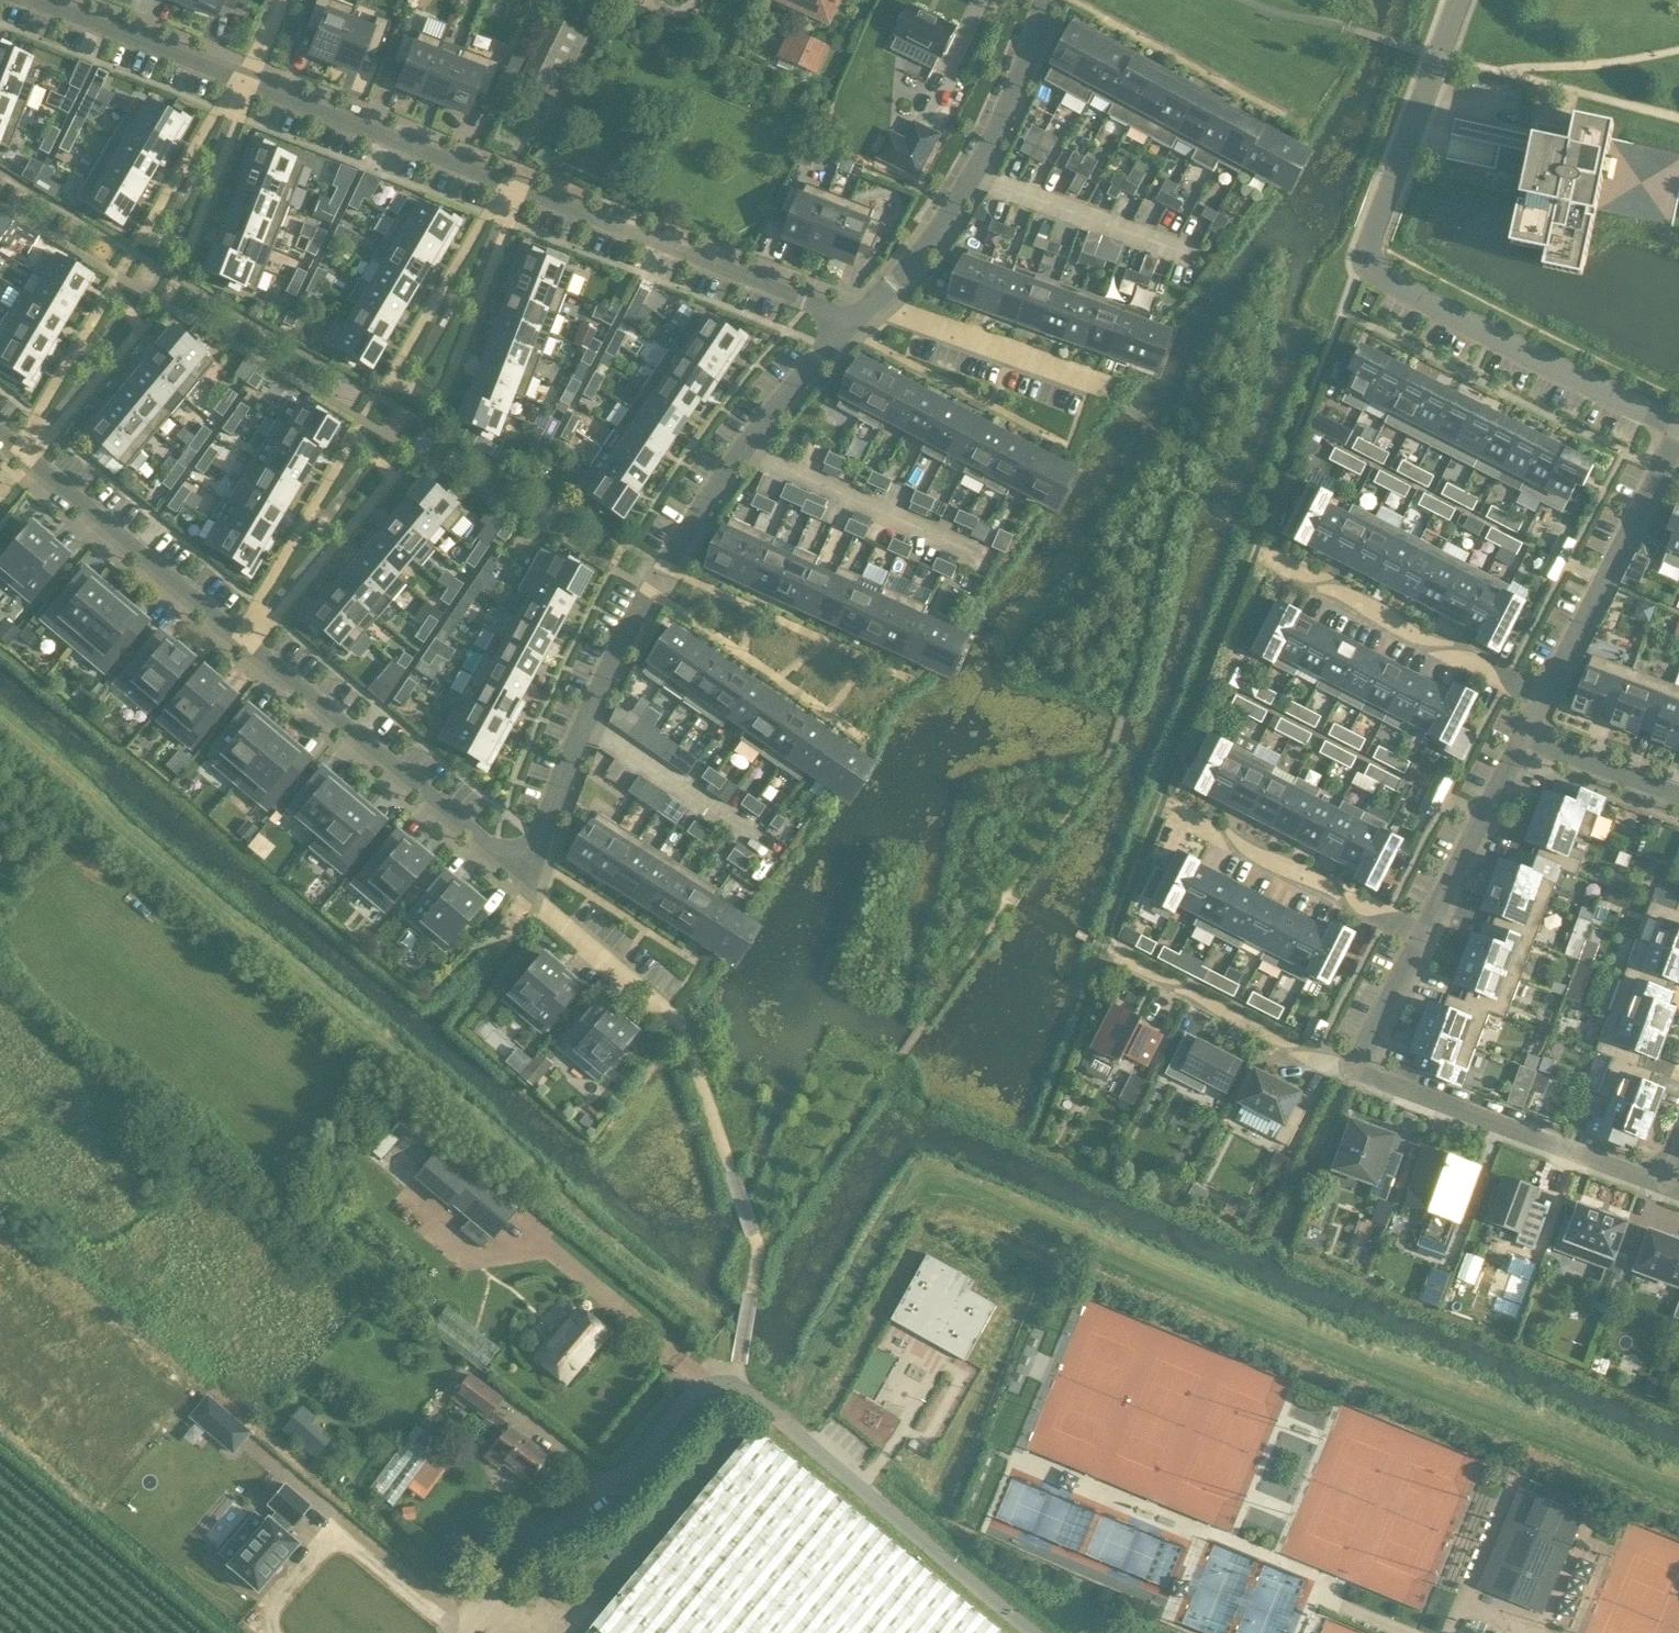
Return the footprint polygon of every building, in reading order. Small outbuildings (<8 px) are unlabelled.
[(179,3),(179,4),(180,5),(180,4),(185,6),(185,7),(186,7),(186,6),(191,8),(190,9),(191,9),(194,0),(170,0),(179,3)] [(191,9),(192,9),(192,8),(197,10),(196,11),(197,12),(198,11),(202,12),(202,13),(203,14),(204,13),(214,17),(221,0),(194,0),(191,9)] [(353,8),(333,0),(316,0),(304,29),(317,34),(309,54),(320,58),(319,59),(321,60),(321,59),(326,61),(325,61),(327,62),(327,61),(331,63),(331,64),(332,64),(353,8)] [(826,23),(837,0),(776,0),(826,23)] [(941,20),(938,21),(910,7),(896,35),(898,36),(892,48),(917,60),(923,48),(941,57),(955,29),(950,27),(948,23),(945,21),(941,20)] [(353,8),(332,64),(333,63),(337,65),(337,66),(338,66),(339,66),(343,67),(343,68),(344,69),(344,68),(355,72),(363,52),(376,57),(389,22),(376,17),(371,29),(350,21),(355,8),(353,8)] [(550,17),(518,81),(557,99),(587,35),(550,17)] [(1045,81),(1067,93),(1099,34),(1097,34),(1095,39),(1086,34),(1089,29),(1076,22),(1045,81)] [(420,97),(441,41),(419,32),(415,41),(402,37),(392,62),(405,67),(397,87),(408,91),(408,92),(409,93),(409,92),(414,94),(413,94),(415,95),(415,94),(420,96),(419,97),(420,97)] [(780,57),(803,68),(805,69),(816,43),(790,32),(779,57),(780,57)] [(1099,34),(1067,93),(1088,105),(1093,95),(1120,46),(1118,45),(1116,50),(1107,45),(1110,40),(1099,34)] [(33,86),(34,85),(21,80),(30,59),(7,50),(9,45),(0,41),(0,73),(33,86)] [(441,41),(420,97),(421,96),(425,98),(425,99),(426,99),(426,98),(431,100),(430,101),(432,102),(432,101),(436,102),(436,103),(437,104),(437,103),(442,104),(441,105),(442,106),(464,50),(463,49),(458,62),(438,54),(443,42),(441,41)] [(1130,51),(1120,46),(1093,95),(1112,106),(1107,115),(1109,116),(1141,57),(1139,56),(1137,61),(1128,56),(1130,51)] [(464,50),(442,106),(443,106),(443,105),(448,107),(447,108),(448,108),(449,107),(453,109),(453,110),(454,110),(455,110),(465,114),(473,94),(486,99),(499,64),(464,50)] [(798,78),(803,68),(780,57),(775,68),(798,78)] [(1141,57),(1109,116),(1130,127),(1161,68),(1160,67),(1158,72),(1149,68),(1152,63),(1141,57)] [(1172,74),(1161,68),(1130,127),(1151,138),(1182,79),(1181,79),(1179,84),(1170,79),(1172,74)] [(33,86),(0,73),(0,97),(25,107),(33,86)] [(1182,79),(1151,138),(1172,149),(1177,140),(1203,90),(1202,90),(1200,95),(1191,90),(1193,85),(1182,79)] [(85,94),(95,99),(101,87),(91,83),(85,94)] [(70,86),(64,98),(74,103),(80,91),(70,86)] [(1214,96),(1203,90),(1177,140),(1196,151),(1191,160),(1192,161),(1222,107),(1212,101),(1214,96)] [(89,111),(95,99),(85,94),(79,106),(89,111)] [(17,128),(25,107),(0,97),(0,121),(17,128)] [(74,103),(64,98),(58,110),(68,114),(74,103)] [(124,116),(174,146),(175,145),(169,142),(174,133),(180,137),(190,120),(171,109),(168,114),(147,102),(135,122),(124,115),(124,116)] [(1213,172),(1218,163),(1242,118),(1222,107),(1192,161),(1213,172)] [(174,146),(124,116),(111,137),(156,163),(162,154),(168,157),(174,146)] [(1455,117),(1447,157),(1498,166),(1503,141),(1520,145),(1523,130),(1455,117)] [(1242,118),(1218,163),(1239,174),(1247,160),(1261,134),(1264,129),(1242,118)] [(1525,176),(1510,246),(1546,254),(1543,269),(1582,277),(1585,266),(1596,210),(1673,227),(1678,197),(1678,154),(1611,139),(1614,127),(1575,119),(1573,130),(1537,122),(1525,176)] [(0,121),(0,146),(8,149),(17,128),(0,121)] [(917,180),(939,136),(913,123),(904,141),(888,133),(875,159),(917,180)] [(70,125),(64,137),(74,142),(80,130),(70,125)] [(50,126),(44,138),(54,143),(60,131),(50,126)] [(1032,158),(1047,134),(1034,127),(1020,152),(1032,158)] [(1047,134),(1032,158),(1044,164),(1048,156),(1050,157),(1059,140),(1047,134)] [(1272,140),(1261,134),(1247,160),(1258,166),(1255,171),(1281,185),(1300,149),(1275,135),(1272,140)] [(74,142),(64,137),(58,149),(68,154),(74,142)] [(156,163),(111,137),(99,157),(144,184),(156,163)] [(54,143),(44,138),(38,150),(48,155),(54,143)] [(241,165),(296,186),(304,165),(270,151),(272,146),(252,138),(245,155),(252,157),(248,167),(241,164),(241,165)] [(1078,176),(1086,159),(1075,154),(1066,170),(1078,176)] [(144,184),(99,157),(87,177),(132,204),(144,184)] [(1086,159),(1078,176),(1089,182),(1099,164),(1087,158),(1086,159)] [(838,169),(850,174),(854,164),(842,159),(838,169)] [(47,182),(53,170),(43,165),(37,177),(47,182)] [(296,186),(241,165),(237,176),(243,178),(239,188),(288,207),(296,186)] [(1121,192),(1122,193),(1128,181),(1115,174),(1109,186),(1111,187),(1106,196),(1116,201),(1121,192)] [(132,204),(87,177),(75,199),(120,225),(132,204)] [(1128,181),(1122,193),(1133,199),(1139,187),(1128,181)] [(359,183),(353,194),(363,199),(368,187),(359,183)] [(808,247),(829,192),(806,183),(803,193),(790,188),(780,213),(793,218),(785,238),(808,247)] [(288,207),(239,188),(231,209),(280,228),(288,207)] [(330,200),(340,205),(346,193),(336,188),(330,200)] [(1167,209),(1173,197),(1161,191),(1154,202),(1167,209)] [(829,192),(808,247),(830,256),(852,201),(829,192)] [(357,211),(363,199),(353,194),(347,206),(357,211)] [(407,197),(395,218),(440,245),(445,235),(451,239),(461,222),(442,211),(439,216),(407,197)] [(1173,197),(1167,209),(1178,215),(1184,203),(1173,197)] [(340,205),(330,200),(325,212),(335,216),(340,205)] [(852,201),(830,256),(853,265),(861,245),(873,250),(883,224),(871,219),(874,210),(852,201)] [(1213,223),(1218,213),(1206,207),(1201,216),(1213,223)] [(280,228),(231,209),(223,230),(271,249),(280,228)] [(1230,219),(1218,213),(1213,223),(1210,229),(1221,235),(1230,219)] [(440,245),(395,218),(383,239),(427,265),(433,256),(439,259),(445,248),(440,245)] [(988,231),(1001,236),(1005,225),(992,221),(988,231)] [(332,237),(342,242),(347,230),(338,225),(332,237)] [(1005,225),(1001,236),(1013,240),(1017,230),(1005,225)] [(9,245),(17,235),(8,228),(0,238),(0,239),(9,245)] [(311,240),(321,245),(326,233),(316,228),(311,240)] [(271,249),(223,230),(215,250),(213,249),(213,250),(263,270),(271,249)] [(342,242),(332,237),(326,249),(336,254),(342,242)] [(1046,252),(1050,241),(1037,237),(1033,247),(1046,252)] [(427,265),(383,239),(371,259),(415,286),(427,265)] [(321,245),(311,240),(305,252),(315,257),(321,245)] [(1062,246),(1050,241),(1046,252),(1058,256),(1062,246)] [(517,275),(565,294),(574,272),(539,258),(541,253),(521,245),(514,263),(520,266),(517,275)] [(263,270),(213,250),(204,272),(219,278),(217,283),(237,290),(239,285),(255,291),(263,270)] [(976,306),(990,269),(993,259),(969,250),(952,297),(976,306)] [(32,272),(77,299),(90,278),(45,251),(32,272)] [(1091,268),(1094,257),(1082,253),(1078,263),(1091,268)] [(1106,262),(1094,257),(1091,268),(1103,272),(1106,262)] [(371,259),(358,279),(403,306),(415,286),(371,259)] [(1012,277),(998,314),(1021,322),(1038,275),(1015,267),(1012,277)] [(311,280),(321,285),(326,273),(317,268),(311,280)] [(291,281),(301,285),(307,274),(297,269),(291,281)] [(990,269),(976,306),(998,314),(1012,277),(990,269)] [(1135,283),(1139,273),(1127,269),(1123,279),(1135,283)] [(77,299),(32,272),(32,273),(43,280),(32,298),(21,291),(20,292),(65,319),(77,299)] [(502,293),(557,315),(565,294),(517,275),(516,275),(510,273),(502,293)] [(1152,278),(1139,273),(1135,283),(1148,288),(1152,278)] [(1038,275),(1021,322),(1043,330),(1060,283),(1038,275)] [(358,279),(346,300),(391,327),(403,306),(358,279)] [(321,285),(311,280),(305,292),(315,297),(321,285)] [(301,285),(291,281),(285,292),(295,297),(301,285)] [(1065,338),(1082,291),(1060,283),(1043,330),(1065,338)] [(633,300),(642,305),(648,293),(639,288),(633,300)] [(1082,291),(1065,338),(1088,346),(1105,299),(1082,291)] [(65,319),(20,292),(8,312),(53,339),(65,319)] [(502,293),(494,314),(537,331),(535,334),(548,339),(557,315),(502,293)] [(607,310),(617,315),(623,303),(613,298),(607,310)] [(1088,346),(1110,354),(1112,350),(1122,321),(1127,307),(1105,299),(1088,346)] [(335,319),(334,320),(381,348),(381,347),(379,346),(391,327),(346,300),(346,301),(357,307),(346,326),(335,319)] [(642,305),(633,300),(626,311),(636,316),(642,305)] [(617,315),(607,310),(601,322),(611,327),(617,315)] [(681,330),(730,363),(730,362),(725,359),(730,350),(736,354),(747,337),(729,326),(726,330),(695,310),(681,330)] [(298,316),(294,314),(288,311),(282,323),(292,328),(298,316)] [(8,312),(0,326),(0,335),(46,363),(53,352),(47,349),(53,339),(8,312)] [(537,331),(494,314),(486,335),(541,356),(548,339),(535,334),(537,331)] [(381,348),(334,320),(321,341),(336,350),(333,355),(351,366),(354,361),(368,369),(381,348)] [(1122,321),(1112,350),(1124,354),(1122,359),(1149,368),(1162,330),(1136,321),(1134,325),(1122,321)] [(171,328),(156,346),(198,381),(213,363),(200,352),(203,348),(187,334),(184,339),(171,328)] [(610,342),(620,347),(626,335),(616,330),(610,342)] [(723,374),(730,363),(681,330),(668,350),(717,383),(719,380),(713,376),(717,370),(723,374)] [(0,335),(0,364),(15,373),(12,378),(30,389),(40,373),(34,369),(40,360),(46,364),(46,363),(0,335)] [(541,356),(486,335),(478,356),(533,377),(541,356)] [(592,338),(586,350),(596,355),(602,344),(592,338)] [(620,347),(610,342),(604,353),(614,358),(620,347)] [(198,381),(156,346),(156,347),(157,348),(143,365),(174,390),(187,374),(197,382),(198,381)] [(1363,411),(1388,362),(1361,348),(1351,369),(1357,372),(1342,400),(1363,411)] [(596,355),(586,350),(580,362),(589,367),(596,355)] [(668,350),(655,370),(698,399),(704,390),(710,393),(717,383),(668,350)] [(533,377),(478,356),(470,377),(512,393),(512,395),(524,399),(525,398),(533,377)] [(1386,422),(1411,373),(1403,369),(1405,365),(1393,359),(1390,363),(1388,362),(1363,411),(1364,412),(1370,400),(1391,410),(1385,422),(1386,422)] [(859,419),(884,372),(862,361),(837,407),(859,419)] [(160,407),(174,390),(143,365),(129,382),(169,416),(170,415),(160,407)] [(655,370),(641,390),(685,419),(698,399),(655,370)] [(588,384),(598,389),(604,377),(594,372),(588,384)] [(886,418),(905,383),(884,372),(859,419),(881,430),(887,419),(886,418)] [(246,384),(254,390),(262,380),(253,373),(246,384)] [(1408,434),(1433,384),(1420,377),(1419,378),(1411,373),(1386,422),(1408,434)] [(512,393),(470,377),(462,397),(504,414),(512,395),(512,393)] [(571,378),(565,390),(575,395),(581,383),(571,378)] [(1430,445),(1455,396),(1447,392),(1450,388),(1437,381),(1435,385),(1433,384),(1408,434),(1430,445)] [(115,399),(155,433),(169,416),(129,382),(115,399)] [(907,429),(926,394),(905,383),(886,418),(887,419),(907,429)] [(591,401),(598,389),(588,384),(581,395),(591,401)] [(220,400),(229,407),(237,396),(228,389),(220,400)] [(575,395),(565,390),(559,401),(568,407),(575,395)] [(685,419),(641,390),(628,409),(672,438),(685,419)] [(928,440),(947,405),(926,394),(907,429),(928,440)] [(1453,456),(1478,407),(1464,400),(1455,396),(1430,445),(1453,456)] [(504,414),(462,397),(459,406),(457,405),(447,429),(463,435),(461,440),(480,447),(482,442),(492,446),(504,414)] [(141,450),(155,433),(115,399),(108,408),(103,403),(95,412),(141,450)] [(229,407),(220,400),(213,411),(222,417),(229,407)] [(276,420),(322,448),(335,427),(321,418),(324,413),(306,403),(303,408),(300,406),(288,426),(276,419),(276,420)] [(1475,468),(1500,418),(1492,415),(1494,410),(1482,404),(1480,408),(1478,407),(1453,456),(1475,468)] [(943,463),(968,416),(947,405),(928,440),(921,451),(943,463)] [(236,408),(229,419),(238,425),(245,414),(236,408)] [(659,458),(672,438),(628,409),(616,428),(627,436),(626,437),(659,458)] [(126,468),(141,450),(95,412),(95,413),(100,417),(94,425),(88,421),(77,435),(93,449),(97,444),(126,468)] [(565,426),(575,431),(581,420),(571,414),(565,426)] [(964,474),(989,427),(968,416),(943,463),(944,463),(950,452),(970,462),(963,473),(964,474)] [(544,430),(553,435),(559,423),(550,418),(544,430)] [(1497,479),(1523,429),(1509,422),(1509,423),(1500,418),(1475,468),(1497,479)] [(238,425),(229,419),(221,430),(230,436),(238,425)] [(263,441),(308,467),(320,447),(322,449),(322,448),(276,420),(263,441)] [(194,437),(203,444),(211,433),(202,426),(194,437)] [(575,431),(565,426),(559,438),(569,443),(575,431)] [(1346,446),(1349,440),(1352,434),(1336,426),(1330,438),(1346,446)] [(985,485),(1010,438),(989,427),(964,474),(985,485)] [(1520,490),(1545,441),(1537,437),(1539,433),(1527,427),(1525,430),(1523,429),(1497,479),(1520,490)] [(553,435),(544,430),(537,441),(547,447),(553,435)] [(203,444),(194,437),(187,448),(196,454),(203,444)] [(626,437),(613,456),(645,478),(659,458),(626,437)] [(1015,481),(1029,454),(1031,450),(1010,438),(985,485),(1007,496),(1015,481)] [(1368,458),(1374,446),(1358,438),(1352,449),(1368,458)] [(251,461),(296,488),(308,467),(263,441),(251,461)] [(1545,441),(1520,490),(1542,502),(1567,452),(1554,445),(1553,445),(1545,441)] [(1390,454),(1374,446),(1368,458),(1384,465),(1390,454)] [(201,458),(210,464),(218,453),(209,447),(201,458)] [(1329,460),(1345,468),(1351,456),(1335,448),(1329,460)] [(834,469),(839,457),(829,452),(824,464),(834,469)] [(1567,452),(1542,502),(1563,512),(1577,484),(1583,487),(1594,466),(1567,452)] [(1029,454),(1015,481),(1027,486),(1024,491),(1049,504),(1068,468),(1043,455),(1041,460),(1029,454)] [(645,478),(613,456),(600,475),(589,468),(589,469),(634,499),(635,498),(633,497),(645,478)] [(1351,456),(1345,468),(1361,476),(1367,464),(1351,456)] [(839,457),(834,469),(844,473),(849,461),(839,457)] [(203,475),(210,464),(201,458),(194,469),(203,475)] [(545,476),(551,464),(541,459),(535,470),(545,476)] [(1413,480),(1419,468),(1403,460),(1397,472),(1413,480)] [(239,481),(284,508),(296,488),(251,461),(239,481)] [(168,474),(177,480),(185,470),(176,463),(168,474)] [(1419,468),(1413,480),(1428,488),(1434,477),(1419,468)] [(634,499),(589,469),(575,489),(590,499),(586,504),(604,515),(607,510),(620,519),(634,499)] [(1374,483),(1390,491),(1396,479),(1380,471),(1374,483)] [(878,488),(883,476),(873,472),(868,484),(878,488)] [(177,480),(168,474),(161,485),(170,491),(177,480)] [(883,476),(878,488),(888,493),(893,481),(883,476)] [(1396,479),(1390,491),(1405,499),(1411,487),(1396,479)] [(406,498),(448,533),(463,515),(450,504),(454,499),(438,486),(434,490),(422,480),(406,498)] [(227,502),(272,528),(284,508),(239,481),(227,502)] [(1457,503),(1463,491),(1447,483),(1441,495),(1457,503)] [(174,497),(183,503),(190,492),(181,486),(174,497)] [(1286,537),(1304,546),(1331,495),(1312,486),(1286,537)] [(921,508),(926,496),(916,491),(911,503),(921,508)] [(1463,491),(1457,503),(1473,511),(1479,499),(1463,491)] [(762,510),(768,498),(758,493),(752,505),(762,510)] [(1380,516),(1402,524),(1406,513),(1396,509),(1400,498),(1389,494),(1380,516)] [(1434,513),(1440,502),(1424,494),(1418,505),(1434,513)] [(1307,543),(1329,554),(1353,507),(1352,506),(1347,516),(1326,506),(1332,496),(1331,495),(1304,546),(1305,547),(1307,543)] [(926,496),(921,508),(931,512),(936,500),(926,496)] [(183,503),(174,497),(166,508),(175,514),(183,503)] [(394,516),(434,550),(435,549),(424,541),(438,525),(448,533),(406,498),(408,500),(394,516)] [(778,502),(768,498),(762,510),(772,514),(778,502)] [(811,516),(817,504),(807,500),(801,512),(811,516)] [(272,528),(227,502),(226,503),(238,509),(227,528),(215,521),(215,522),(265,553),(272,542),(266,538),(272,528)] [(1440,502),(1434,513),(1450,521),(1456,510),(1440,502)] [(817,504),(811,516),(821,521),(827,508),(817,504)] [(1502,526),(1508,514),(1492,506),(1486,518),(1502,526)] [(484,525),(475,539),(479,541),(488,547),(507,518),(490,507),(479,522),(484,525)] [(1329,554),(1351,565),(1375,518),(1353,507),(1329,554)] [(1678,507),(1669,529),(1675,531),(1663,561),(1678,568),(1678,508),(1678,507)] [(964,527),(970,515),(960,511),(954,523),(964,527)] [(1508,514),(1502,526),(1517,534),(1523,522),(1508,514)] [(970,515),(964,527),(974,532),(980,520),(970,515)] [(380,534),(420,567),(434,550),(394,516),(380,534)] [(1485,524),(1469,516),(1463,528),(1479,536),(1485,524)] [(710,566),(732,576),(754,528),(731,518),(710,566)] [(1375,518),(1351,565),(1373,577),(1398,530),(1375,518)] [(855,536),(860,524),(850,519),(845,531),(855,536)] [(265,553),(215,522),(202,543),(234,563),(231,568),(250,579),(260,562),(254,558),(259,550),(265,553)] [(860,524),(855,536),(865,540),(870,528),(860,524)] [(31,525),(0,563),(0,576),(29,600),(63,560),(44,545),(49,540),(31,525)] [(496,536),(504,543),(512,532),(503,526),(496,536)] [(754,528),(732,576),(754,586),(776,538),(754,528)] [(1000,528),(993,546),(1006,551),(1014,534),(1000,528)] [(1501,548),(1507,536),(1491,528),(1485,540),(1501,548)] [(1373,577),(1396,588),(1420,541),(1398,530),(1373,577)] [(365,551),(405,584),(406,584),(396,575),(409,559),(419,568),(420,567),(380,534),(365,551)] [(1507,536),(1501,548),(1517,555),(1523,544),(1507,536)] [(1566,558),(1568,554),(1574,542),(1562,536),(1554,552),(1566,558)] [(797,548),(776,538),(754,586),(776,596),(797,548)] [(898,555),(903,543),(893,539),(888,551),(898,555)] [(472,552),(481,558),(488,547),(479,541),(472,552)] [(1396,588),(1418,600),(1442,552),(1420,541),(1396,588)] [(903,543),(898,555),(908,560),(913,548),(903,543)] [(797,548),(776,596),(797,606),(819,558),(797,548)] [(528,572),(576,598),(588,576),(573,568),(576,563),(558,553),(555,558),(540,550),(528,572)] [(351,568),(391,601),(405,584),(365,551),(351,568)] [(481,558),(472,552),(464,563),(473,569),(481,558)] [(1418,600),(1440,611),(1464,564),(1442,552),(1418,600)] [(819,615),(840,567),(839,567),(834,579),(814,570),(820,558),(819,558),(797,606),(819,615)] [(941,575),(947,563),(937,558),(931,570),(941,575)] [(1555,579),(1563,564),(1551,558),(1543,573),(1555,579)] [(480,571),(489,577),(496,567),(487,560),(480,571)] [(947,563),(941,575),(952,579),(957,567),(947,563)] [(1464,564),(1440,611),(1462,623),(1487,575),(1464,564)] [(840,567),(819,615),(840,625),(862,577),(840,567)] [(336,585),(377,619),(377,618),(367,609),(380,594),(390,602),(391,601),(351,568),(336,585)] [(1653,580),(1642,576),(1628,570),(1622,582),(1647,593),(1653,580)] [(489,577),(480,571),(473,582),(482,588),(489,577)] [(575,598),(576,598),(528,572),(516,593),(562,618),(573,597),(575,598)] [(1462,623),(1484,634),(1485,634),(1509,587),(1487,575),(1462,623)] [(840,625),(862,635),(884,587),(883,586),(877,598),(857,589),(863,577),(862,577),(840,625)] [(446,590),(455,596),(463,585),(454,579),(446,590)] [(41,620),(73,646),(115,596),(102,585),(98,590),(90,583),(81,594),(71,585),(41,620)] [(377,619),(336,585),(329,594),(324,589),(317,598),(362,636),(377,619)] [(884,587),(862,635),(884,644),(905,596),(884,587)] [(1485,634),(1484,634),(1479,644),(1498,654),(1524,603),(1507,593),(1510,587),(1509,587),(1485,634)] [(455,596),(446,590),(439,601),(448,607),(455,596)] [(505,613),(551,638),(562,618),(516,593),(505,613)] [(115,596),(73,646),(104,673),(133,638),(123,629),(132,618),(124,612),(128,607),(115,596)] [(884,644),(905,654),(927,606),(905,596),(884,644)] [(362,636),(317,598),(316,599),(322,603),(315,611),(310,607),(298,621),(315,634),(319,630),(347,654),(362,636)] [(453,611),(462,617),(470,606),(461,600),(453,611)] [(1254,654),(1273,664),(1299,613),(1280,603),(1254,654)] [(927,606),(905,654),(906,654),(908,650),(920,655),(917,660),(943,672),(960,635),(934,623),(932,628),(920,623),(928,607),(927,606)] [(462,617),(453,611),(446,622),(455,628),(462,617)] [(551,638),(505,613),(494,634),(539,659),(551,638)] [(1300,613),(1299,613),(1273,664),(1296,676),(1301,665),(1300,665),(1319,628),(1298,617),(1300,613)] [(421,627),(430,633),(437,622),(428,616),(421,627)] [(430,633),(421,627),(413,638),(423,644),(430,633)] [(1342,639),(1319,628),(1300,665),(1301,665),(1322,676),(1342,639)] [(641,673),(662,687),(691,644),(671,630),(641,673)] [(494,634),(482,655),(528,680),(539,659),(494,634)] [(434,639),(426,650),(435,656),(443,646),(434,639)] [(1342,639),(1322,676),(1317,687),(1339,698),(1344,687),(1345,688),(1364,651),(1342,639)] [(691,644),(662,687),(662,688),(670,677),(688,690),(680,700),(681,701),(711,657),(691,644)] [(115,684),(146,711),(191,659),(177,648),(173,653),(165,646),(156,656),(146,648),(115,684)] [(435,656),(426,650),(419,661),(428,667),(435,656)] [(1386,662),(1364,651),(1345,688),(1344,687),(1339,698),(1362,710),(1368,700),(1367,699),(1386,662)] [(396,664),(405,670),(412,659),(403,653),(396,664)] [(471,676),(516,701),(528,680),(482,655),(471,676)] [(1612,726),(1633,670),(1593,655),(1571,711),(1586,716),(1598,720),(1603,706),(1617,712),(1611,726),(1612,726)] [(681,701),(699,713),(731,671),(711,657),(681,701)] [(392,661),(367,691),(382,703),(397,681),(405,670),(396,664),(392,661)] [(1408,674),(1386,662),(1367,699),(1368,700),(1388,710),(1389,711),(1408,674)] [(203,670),(159,722),(191,749),(222,712),(211,703),(220,693),(212,686),(216,681),(203,670)] [(1652,741),(1673,685),(1633,670),(1612,726),(1625,731),(1625,730),(1638,735),(1643,721),(1656,726),(1651,740),(1652,741)] [(731,671),(699,713),(720,728),(750,684),(731,671)] [(1407,733),(1412,723),(1411,722),(1430,685),(1408,674),(1389,711),(1388,710),(1383,720),(1407,733)] [(511,710),(516,701),(471,676),(459,696),(511,725),(517,713),(511,710)] [(1255,698),(1261,686),(1246,678),(1240,690),(1255,698)] [(400,690),(409,696),(416,685),(407,679),(400,690)] [(770,698),(750,684),(720,728),(721,728),(729,718),(747,730),(739,741),(740,741),(770,698)] [(1411,722),(1412,723),(1433,733),(1434,734),(1453,696),(1452,696),(1430,685),(1411,722)] [(1673,685),(1652,741),(1665,746),(1665,745),(1678,750),(1678,746),(1678,687),(1673,685)] [(1261,686),(1255,698),(1271,706),(1277,694),(1261,686)] [(1457,686),(1452,696),(1453,696),(1434,734),(1433,733),(1431,737),(1450,747),(1476,696),(1457,686)] [(409,696),(400,690),(392,701),(401,707),(409,696)] [(448,717),(500,746),(506,734),(500,731),(503,724),(509,728),(511,725),(459,696),(448,717)] [(1246,715),(1252,704),(1237,696),(1231,707),(1246,715)] [(740,741),(759,755),(789,711),(770,698),(740,741)] [(1300,720),(1306,709),(1290,701),(1284,712),(1300,720)] [(631,713),(641,719),(648,708),(639,702),(631,713)] [(1268,712),(1252,704),(1246,715),(1262,723),(1268,712)] [(648,708),(641,719),(650,725),(657,714),(648,708)] [(1321,717),(1306,709),(1300,720),(1315,729),(1321,717)] [(789,711),(759,755),(779,768),(809,725),(789,711)] [(499,746),(500,746),(448,717),(436,739),(469,757),(466,762),(485,772),(494,755),(488,752),(493,743),(499,746)] [(1291,738),(1297,726),(1281,718),(1275,730),(1291,738)] [(235,783),(278,733),(265,722),(261,727),(253,721),(244,731),(234,722),(205,758),(235,783)] [(1344,743),(1350,732),(1335,724),(1329,735),(1344,743)] [(779,768),(798,782),(828,738),(809,725),(779,768)] [(1312,735),(1297,726),(1291,738),(1306,746),(1312,735)] [(1366,740),(1350,732),(1344,743),(1360,751),(1366,740)] [(291,744),(278,733),(235,783),(267,810),(296,775),(286,766),(295,756),(287,749),(291,744)] [(1205,796),(1231,745),(1212,735),(1186,787),(1205,796)] [(829,739),(828,738),(798,782),(799,782),(809,768),(819,775),(817,779),(840,795),(863,762),(840,746),(837,750),(826,743),(829,739)] [(667,763),(671,758),(678,747),(669,741),(658,757),(667,763)] [(1335,761),(1341,749),(1326,741),(1320,753),(1335,761)] [(1229,804),(1253,756),(1231,745),(1205,796),(1206,796),(1207,793),(1229,804)] [(678,747),(671,758),(680,764),(687,753),(678,747)] [(1389,766),(1395,754),(1379,747),(1373,758),(1389,766)] [(1357,757),(1341,749),(1335,761),(1351,769),(1357,757)] [(1411,763),(1395,754),(1389,766),(1405,774),(1411,763)] [(1251,815),(1276,768),(1253,756),(1229,804),(1251,815)] [(1380,784),(1386,772),(1370,764),(1364,776),(1380,784)] [(710,785),(717,774),(708,768),(701,779),(710,785)] [(1274,826),(1298,779),(1297,779),(1292,789),(1271,778),(1276,768),(1251,815),(1274,826)] [(1402,780),(1386,772),(1380,784),(1395,792),(1402,780)] [(1433,789),(1444,794),(1452,779),(1441,773),(1433,789)] [(727,780),(717,774),(710,785),(707,790),(716,796),(727,780)] [(627,793),(636,799),(648,782),(639,776),(627,793)] [(1296,838),(1320,791),(1298,779),(1274,826),(1296,838)] [(310,846),(353,796),(340,785),(336,790),(328,783),(319,794),(309,785),(288,810),(318,836),(310,846)] [(1536,818),(1591,838),(1605,800),(1563,784),(1559,797),(1547,793),(1545,792),(1536,818)] [(647,806),(656,812),(667,796),(658,790),(647,806)] [(1318,849),(1337,812),(1316,801),(1321,791),(1320,791),(1296,838),(1318,849)] [(1429,794),(1422,810),(1433,816),(1441,800),(1429,794)] [(749,812),(756,801),(747,795),(740,806),(749,812)] [(353,796),(310,846),(342,873),(371,838),(361,829),(369,819),(361,812),(366,807),(353,796)] [(676,802),(667,796),(656,812),(665,819),(676,802)] [(756,801),(749,812),(758,818),(766,807),(756,801)] [(1337,812),(1318,849),(1340,861),(1365,813),(1342,802),(1337,812)] [(1357,882),(1387,825),(1365,813),(1340,861),(1362,872),(1357,882)] [(590,872),(618,828),(597,814),(569,859),(590,872)] [(769,826),(778,832),(786,821),(777,815),(769,826)] [(1519,854),(1578,875),(1583,861),(1568,856),(1577,834),(1590,839),(1591,838),(1536,818),(1526,843),(1528,843),(1540,847),(1536,859),(1520,852),(1519,854)] [(695,839),(703,828),(694,822),(686,833),(695,839)] [(1387,825),(1357,882),(1376,892),(1402,841),(1384,832),(1388,825),(1387,825)] [(610,885),(638,840),(618,828),(590,872),(610,885)] [(703,828),(695,839),(704,846),(712,835),(703,828)] [(630,897),(658,853),(638,840),(610,885),(630,897)] [(352,883),(383,910),(428,859),(415,848),(410,853),(402,846),(394,856),(383,847),(352,883)] [(735,867),(742,856),(733,850),(726,861),(735,867)] [(650,910),(679,865),(658,853),(630,897),(650,910)] [(1173,913),(1199,862),(1181,853),(1154,904),(1173,913)] [(1578,875),(1519,854),(1515,866),(1503,861),(1501,860),(1492,886),(1548,906),(1561,870),(1577,876),(1578,875)] [(742,856),(735,867),(744,873),(752,862),(742,856)] [(1199,862),(1173,913),(1174,914),(1179,904),(1199,914),(1194,924),(1195,925),(1219,877),(1198,867),(1200,863),(1199,862)] [(670,923),(699,878),(679,865),(650,910),(670,923)] [(1219,877),(1195,925),(1217,936),(1241,889),(1219,877)] [(443,949),(481,903),(464,889),(459,894),(441,878),(407,919),(443,949)] [(699,878),(670,923),(691,935),(719,891),(699,878)] [(1548,906),(1492,886),(1482,911),(1484,912),(1485,911),(1496,916),(1492,928),(1534,943),(1548,906)] [(1241,889),(1217,936),(1240,948),(1264,900),(1241,889)] [(1656,889),(1651,903),(1678,913),(1678,898),(1656,889)] [(719,891),(691,935),(691,936),(694,932),(705,939),(702,943),(726,958),(748,923),(724,908),(721,913),(710,906),(720,891),(719,891)] [(1264,900),(1240,948),(1246,938),(1266,948),(1261,959),(1262,959),(1286,912),(1264,900)] [(1637,940),(1678,955),(1678,913),(1651,903),(1646,917),(1660,922),(1652,944),(1638,939),(1637,940)] [(1286,912),(1262,959),(1284,970),(1308,923),(1286,912)] [(1308,923),(1284,970),(1306,982),(1336,924),(1335,924),(1330,934),(1308,923)] [(1336,924),(1306,982),(1307,982),(1310,976),(1328,985),(1354,934),(1336,924)] [(1534,943),(1492,928),(1487,940),(1475,936),(1476,935),(1474,934),(1464,960),(1520,980),(1534,943)] [(1136,947),(1151,955),(1158,944),(1142,935),(1136,947)] [(1637,940),(1624,977),(1666,992),(1670,980),(1678,983),(1678,955),(1637,940)] [(1174,967),(1180,955),(1164,947),(1158,958),(1174,967)] [(1180,955),(1174,967),(1189,975),(1195,963),(1180,955)] [(561,970),(544,956),(505,1001),(541,1031),(575,991),(557,975),(561,970)] [(1520,980),(1464,960),(1455,985),(1457,986),(1457,985),(1469,990),(1465,1001),(1448,995),(1448,996),(1506,1018),(1520,980)] [(1582,999),(1595,964),(1582,960),(1569,994),(1582,999)] [(1218,989),(1224,978),(1209,970),(1203,981),(1218,989)] [(1610,1014),(1666,1035),(1675,1009),(1673,1008),(1673,1009),(1661,1005),(1666,992),(1624,977),(1610,1014)] [(1240,985),(1224,978),(1218,989),(1234,997),(1240,985)] [(1263,1012),(1269,1000),(1253,992),(1247,1004),(1263,1012)] [(1506,1018),(1448,996),(1443,1008),(1431,1004),(1432,1003),(1430,1003),(1421,1027),(1415,1025),(1415,1026),(1476,1049),(1490,1013),(1506,1018)] [(1269,1000),(1263,1012),(1279,1020),(1285,1008),(1269,1000)] [(1142,1019),(1115,1006),(1092,1049),(1099,1052),(1096,1057),(1114,1066),(1116,1061),(1120,1063),(1124,1055),(1147,1067),(1162,1036),(1139,1024),(1142,1019)] [(528,1043),(538,1031),(508,1007),(498,1018),(528,1043)] [(596,1077),(634,1032),(617,1018),(613,1023),(595,1007),(561,1048),(596,1077)] [(1656,1060),(1666,1035),(1610,1014),(1596,1051),(1655,1073),(1655,1072),(1639,1066),(1643,1054),(1655,1059),(1654,1059),(1656,1060)] [(1306,1035),(1318,1041),(1326,1025),(1314,1019),(1306,1035)] [(1476,1049),(1415,1026),(1408,1044),(1414,1046),(1411,1053),(1413,1054),(1425,1058),(1420,1071),(1461,1086),(1475,1049),(1476,1050),(1476,1049)] [(1226,1091),(1241,1063),(1239,1062),(1240,1060),(1214,1047),(1213,1049),(1199,1041),(1193,1053),(1179,1046),(1165,1074),(1202,1093),(1208,1082),(1226,1091)] [(1520,1084),(1546,1093),(1558,1060),(1532,1051),(1520,1084)] [(1612,1058),(1599,1094),(1654,1115),(1664,1090),(1662,1089),(1650,1085),(1655,1073),(1596,1051),(1596,1052),(1612,1058)] [(541,1052),(534,1062),(521,1052),(510,1065),(538,1087),(556,1063),(541,1052)] [(1240,1103),(1283,1124),(1275,1140),(1288,1146),(1306,1112),(1294,1106),(1300,1094),(1284,1085),(1285,1085),(1272,1079),(1256,1071),(1240,1103)] [(1145,1082),(1133,1075),(1121,1099),(1133,1105),(1145,1082)] [(1654,1115),(1599,1094),(1598,1095),(1613,1101),(1605,1123),(1591,1118),(1585,1133),(1627,1148),(1632,1135),(1643,1139),(1643,1140),(1645,1140),(1654,1115)] [(1389,1149),(1393,1137),(1353,1122),(1336,1170),(1375,1184),(1370,1196),(1386,1202),(1403,1154),(1389,1149)] [(517,1209),(441,1145),(416,1175),(470,1221),(461,1231),(481,1248),(490,1238),(491,1239),(517,1209)] [(1465,1206),(1479,1168),(1425,1148),(1411,1186),(1436,1195),(1430,1212),(1431,1212),(1419,1245),(1444,1254),(1457,1221),(1458,1222),(1464,1206),(1465,1206)] [(1537,1190),(1504,1177),(1500,1190),(1495,1189),(1489,1207),(1493,1208),(1488,1221),(1520,1233),(1516,1243),(1534,1249),(1549,1208),(1533,1202),(1537,1190)] [(1600,1212),(1598,1212),(1581,1206),(1581,1205),(1579,1205),(1579,1207),(1574,1221),(1569,1219),(1569,1218),(1567,1218),(1567,1220),(1557,1247),(1556,1249),(1558,1249),(1577,1257),(1579,1258),(1580,1256),(1579,1256),(1583,1247),(1603,1255),(1600,1263),(1599,1263),(1599,1265),(1601,1266),(1601,1265),(1608,1268),(1610,1269),(1611,1267),(1610,1267),(1614,1258),(1614,1257),(1626,1224),(1627,1224),(1627,1222),(1625,1222),(1608,1216),(1608,1215),(1606,1215),(1600,1213),(1600,1212)] [(1672,1240),(1672,1239),(1670,1238),(1670,1239),(1652,1232),(1650,1231),(1649,1233),(1650,1233),(1637,1269),(1636,1269),(1636,1271),(1638,1271),(1678,1286),(1678,1242),(1672,1240)] [(975,1288),(981,1277),(931,1251),(896,1320),(972,1359),(1001,1301),(975,1288)] [(1511,1254),(1505,1270),(1510,1272),(1500,1299),(1495,1297),(1490,1309),(1516,1319),(1536,1263),(1511,1254)] [(1433,1268),(1421,1302),(1434,1307),(1440,1309),(1451,1275),(1433,1268)] [(1618,1284),(1601,1278),(1591,1307),(1608,1313),(1618,1284)] [(477,1371),(498,1352),(454,1306),(434,1326),(477,1371)] [(537,1360),(564,1382),(605,1334),(578,1311),(537,1360)] [(493,1414),(502,1401),(469,1378),(453,1400),(483,1420),(486,1423),(493,1414)] [(206,1398),(205,1400),(189,1419),(232,1456),(250,1435),(239,1425),(217,1407),(207,1398),(206,1398)] [(335,1438),(302,1408),(283,1428),(316,1459),(335,1438)] [(507,1426),(493,1414),(486,1423),(483,1420),(479,1426),(497,1439),(483,1457),(497,1468),(501,1462),(526,1482),(546,1457),(507,1426)] [(405,1487),(424,1499),(452,1458),(436,1446),(440,1441),(416,1425),(373,1488),(394,1503),(405,1487)] [(757,1427),(609,1605),(586,1632),(1005,1632),(757,1427)] [(253,1512),(218,1554),(230,1564),(229,1565),(228,1564),(227,1566),(229,1568),(229,1567),(231,1569),(227,1574),(242,1587),(247,1582),(255,1589),(255,1590),(257,1591),(258,1590),(258,1589),(271,1574),(282,1561),(295,1545),(297,1544),(295,1542),(284,1533),(291,1524),(293,1526),(310,1506),(283,1483),(266,1503),(278,1514),(271,1522),(268,1520),(269,1520),(267,1518),(265,1520),(266,1521),(265,1522),(253,1512)] [(1582,1517),(1521,1491),(1507,1524),(1511,1526),(1506,1538),(1510,1539),(1489,1588),(1534,1607),(1555,1558),(1559,1560),(1564,1548),(1568,1550),(1582,1517)] [(1192,1541),(1198,1524),(1180,1518),(1175,1535),(1192,1541)] [(1221,1592),(1211,1621),(1246,1632),(1263,1632),(1271,1608),(1221,1592)]
